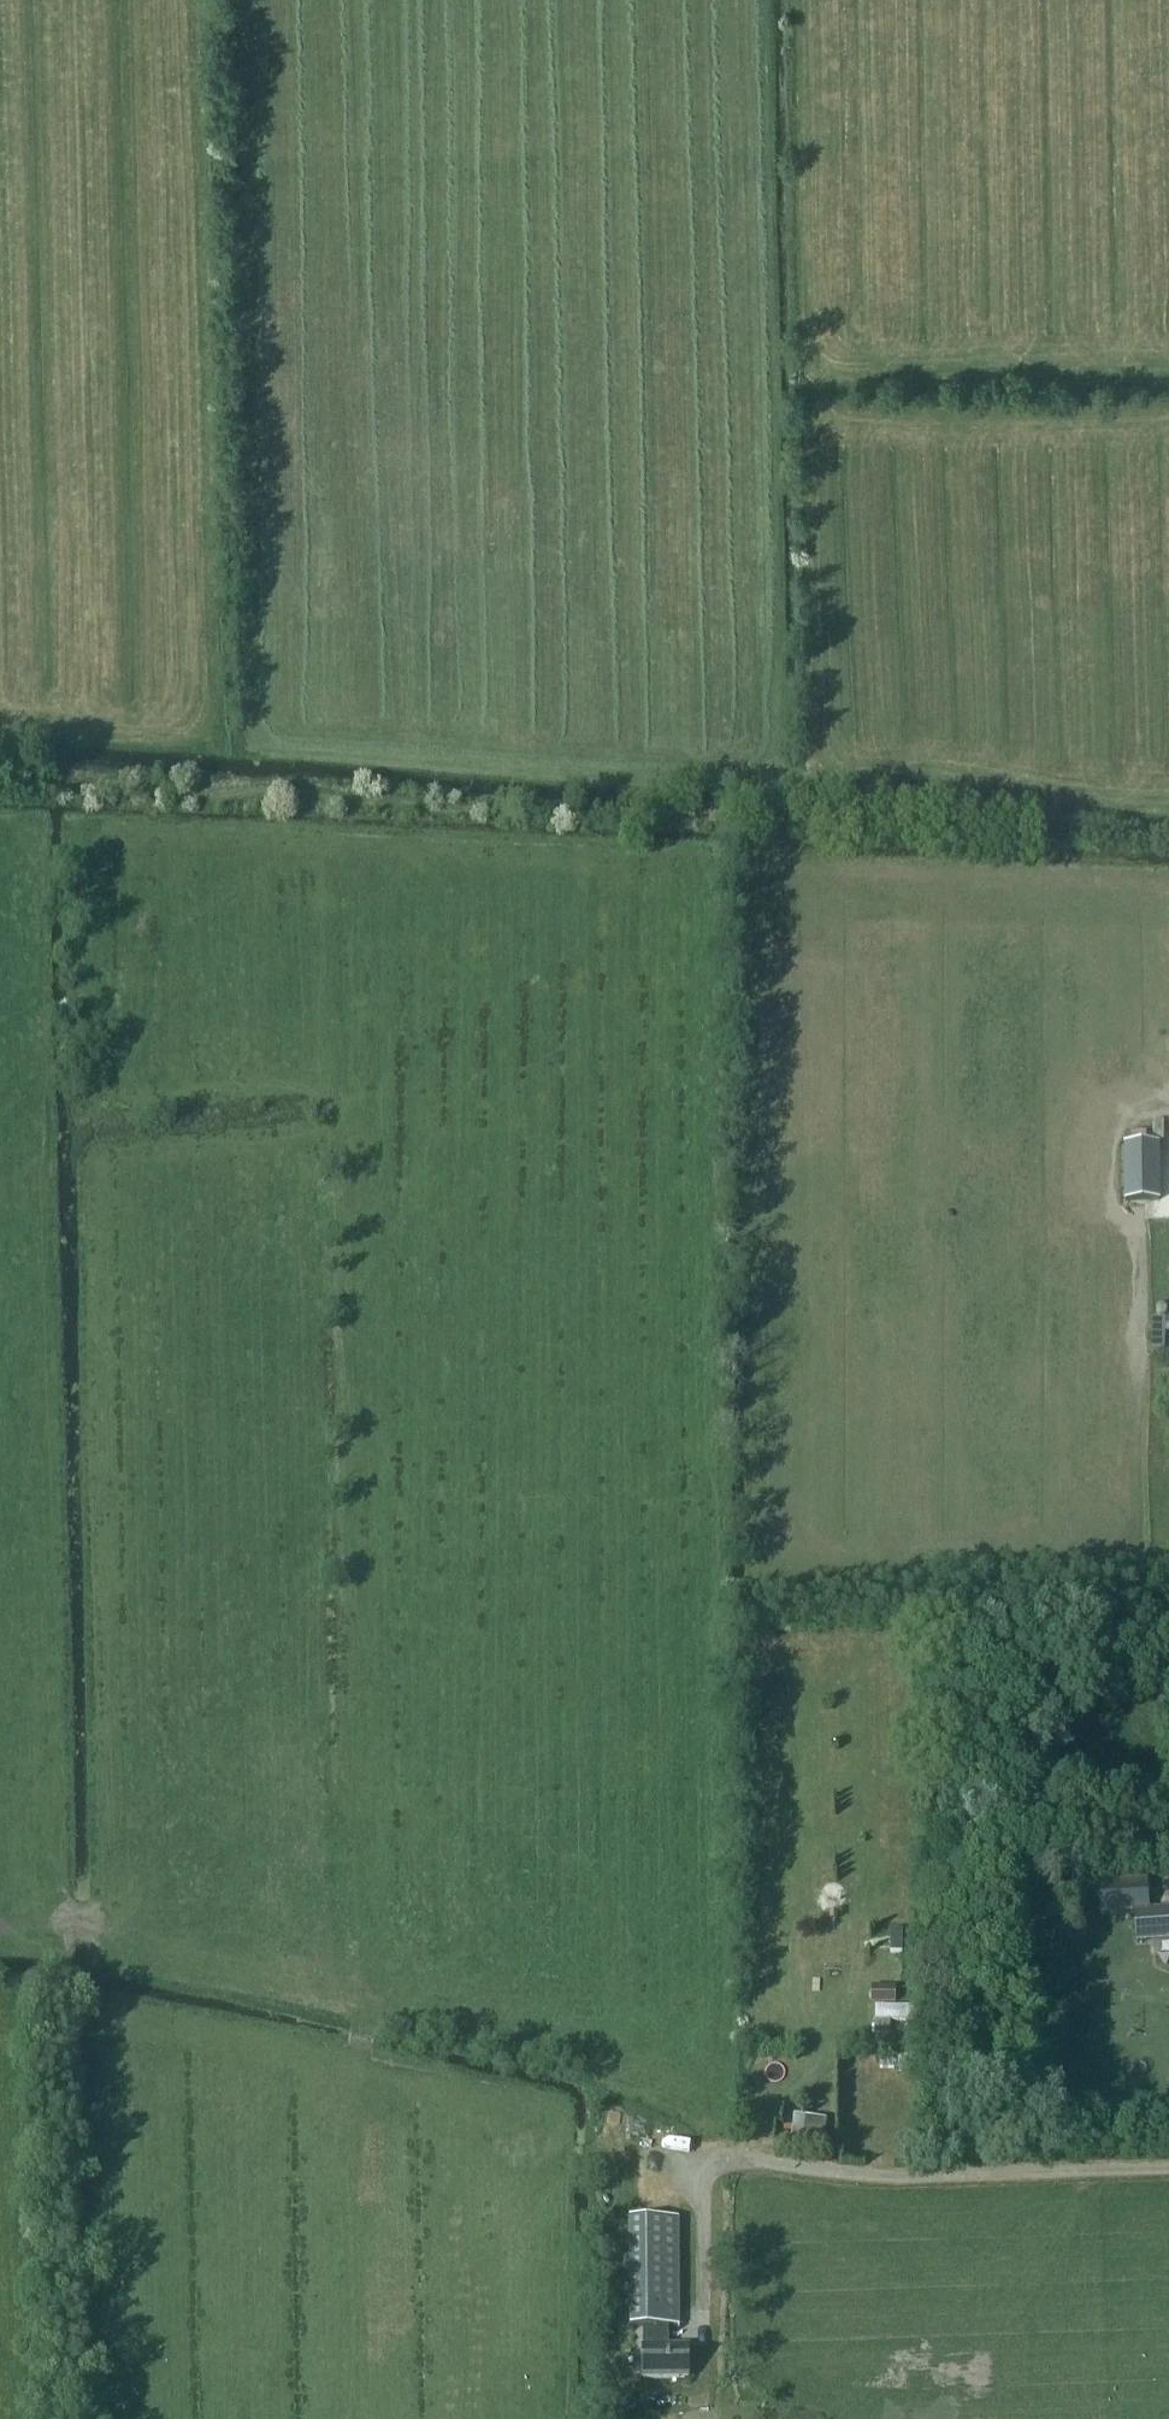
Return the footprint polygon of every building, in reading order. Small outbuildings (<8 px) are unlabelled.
[(1143,1155),(1143,1165),(1163,1165),(1163,1155),(1143,1155)] [(1157,1349),(1168,1350),(1168,1318),(1158,1318),(1157,1349)] [(1133,1911),(1134,1942),(1168,1939),(1168,1908),(1150,1909),(1148,1879),(1098,1882),(1100,1913),(1133,1911)] [(1154,1944),(1155,1954),(1168,1953),(1168,1943),(1154,1944)] [(881,1987),(881,2004),(894,2004),(895,1987),(881,1987)] [(884,2021),(920,2021),(921,2006),(884,2006),(884,2021)] [(794,2116),(791,2145),(824,2149),(827,2120),(794,2116)] [(644,2355),(644,2388),(689,2387),(689,2354),(670,2354),(666,2351),(666,2335),(680,2335),(678,2227),(629,2227),(631,2336),(644,2336),(645,2355),(644,2355)]
